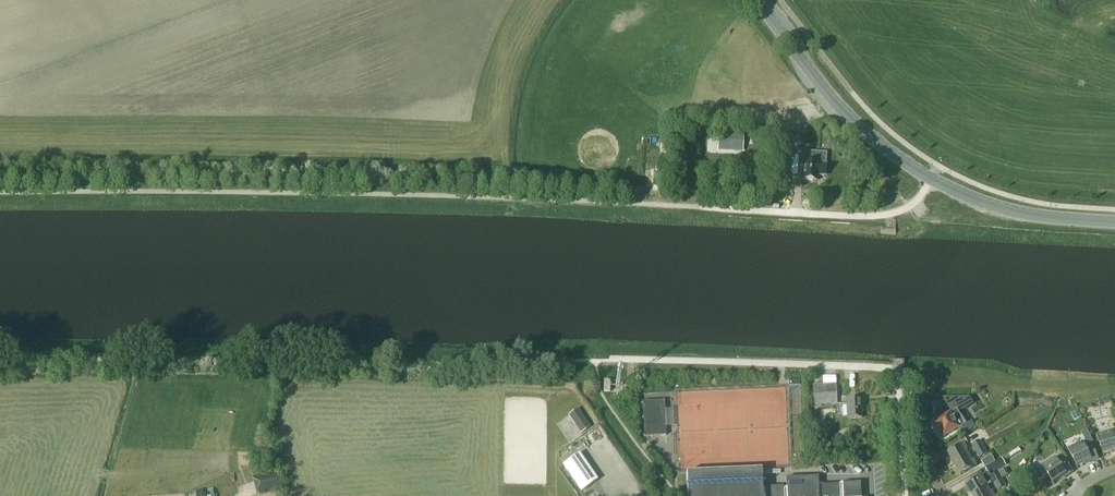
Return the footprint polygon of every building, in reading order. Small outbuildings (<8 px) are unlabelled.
[(805,144),(807,129),(785,127),(783,142),(805,144)] [(718,133),(717,151),(743,152),(744,134),(718,133)] [(774,171),(790,172),(792,150),(776,149),(774,171)] [(816,181),(816,175),(825,176),(826,165),(827,153),(805,151),(803,180),(816,181)] [(650,153),(649,169),(663,169),(664,153),(650,153)] [(748,176),(761,177),(761,167),(748,167),(748,176)] [(836,383),(812,384),(813,405),(837,404),(836,383)] [(963,396),(942,396),(950,410),(959,404),(963,410),(968,406),(963,396)] [(861,399),(846,399),(846,419),(862,418),(861,399)] [(642,401),(644,436),(666,435),(664,400),(642,401)] [(578,409),(569,415),(575,424),(584,418),(578,409)] [(957,409),(951,412),(931,423),(936,432),(940,430),(944,437),(966,424),(957,409)] [(1113,430),(1097,435),(1103,454),(1114,450),(1114,437),(1113,430)] [(1090,437),(1084,440),(1087,445),(1093,442),(1090,437)] [(972,445),(975,451),(984,446),(980,440),(972,445)] [(965,442),(962,444),(948,452),(954,464),(970,455),(966,449),(968,448),(965,442)] [(1092,462),(1099,458),(1093,446),(1087,449),(1083,442),(1068,449),(1077,467),(1091,460),(1092,462)] [(988,453),(984,446),(975,451),(979,458),(988,453)] [(579,454),(563,465),(581,492),(598,480),(579,454)] [(970,455),(954,464),(961,475),(978,465),(974,458),(972,459),(970,455)] [(995,461),(992,455),(981,461),(985,467),(995,461)] [(1067,476),(1073,471),(1065,460),(1060,464),(1055,457),(1042,466),(1053,483),(1066,474),(1067,476)] [(989,475),(1006,465),(1002,458),(985,468),(989,475)] [(1007,476),(1003,469),(998,471),(1002,478),(1007,476)] [(762,490),(762,470),(686,473),(687,495),(861,495),(860,483),(818,485),(818,477),(801,478),(788,478),(786,478),(786,489),(783,489),(783,486),(765,487),(765,490),(762,490)] [(998,471),(990,477),(994,483),(1002,478),(998,471)] [(277,472),(253,477),(257,494),(281,490),(277,472)] [(987,481),(983,475),(966,484),(973,495),(988,487),(985,481),(987,481)] [(1006,485),(1002,478),(994,483),(997,490),(1006,485)] [(973,495),(995,495),(992,491),(991,492),(988,487),(973,495)]
